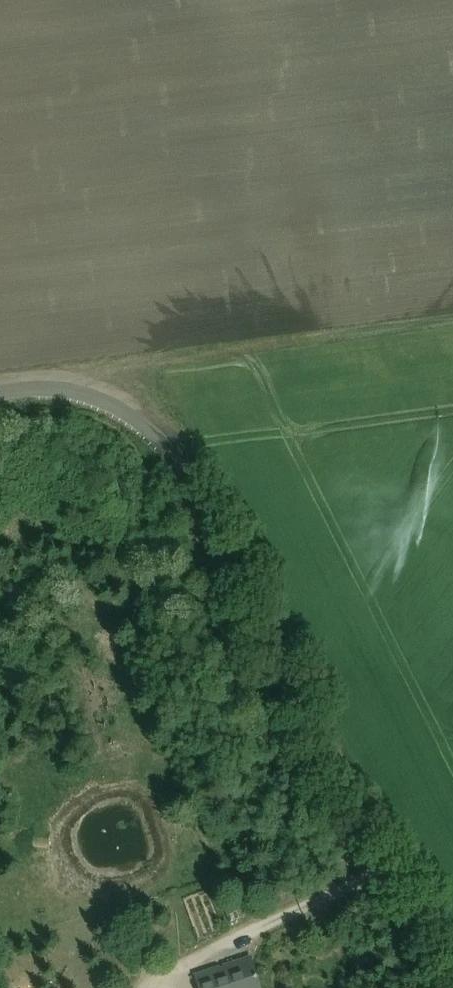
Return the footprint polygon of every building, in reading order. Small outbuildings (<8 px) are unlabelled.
[(252,965),(248,967),(245,958),(193,976),(198,987),(260,987),(252,965)]
